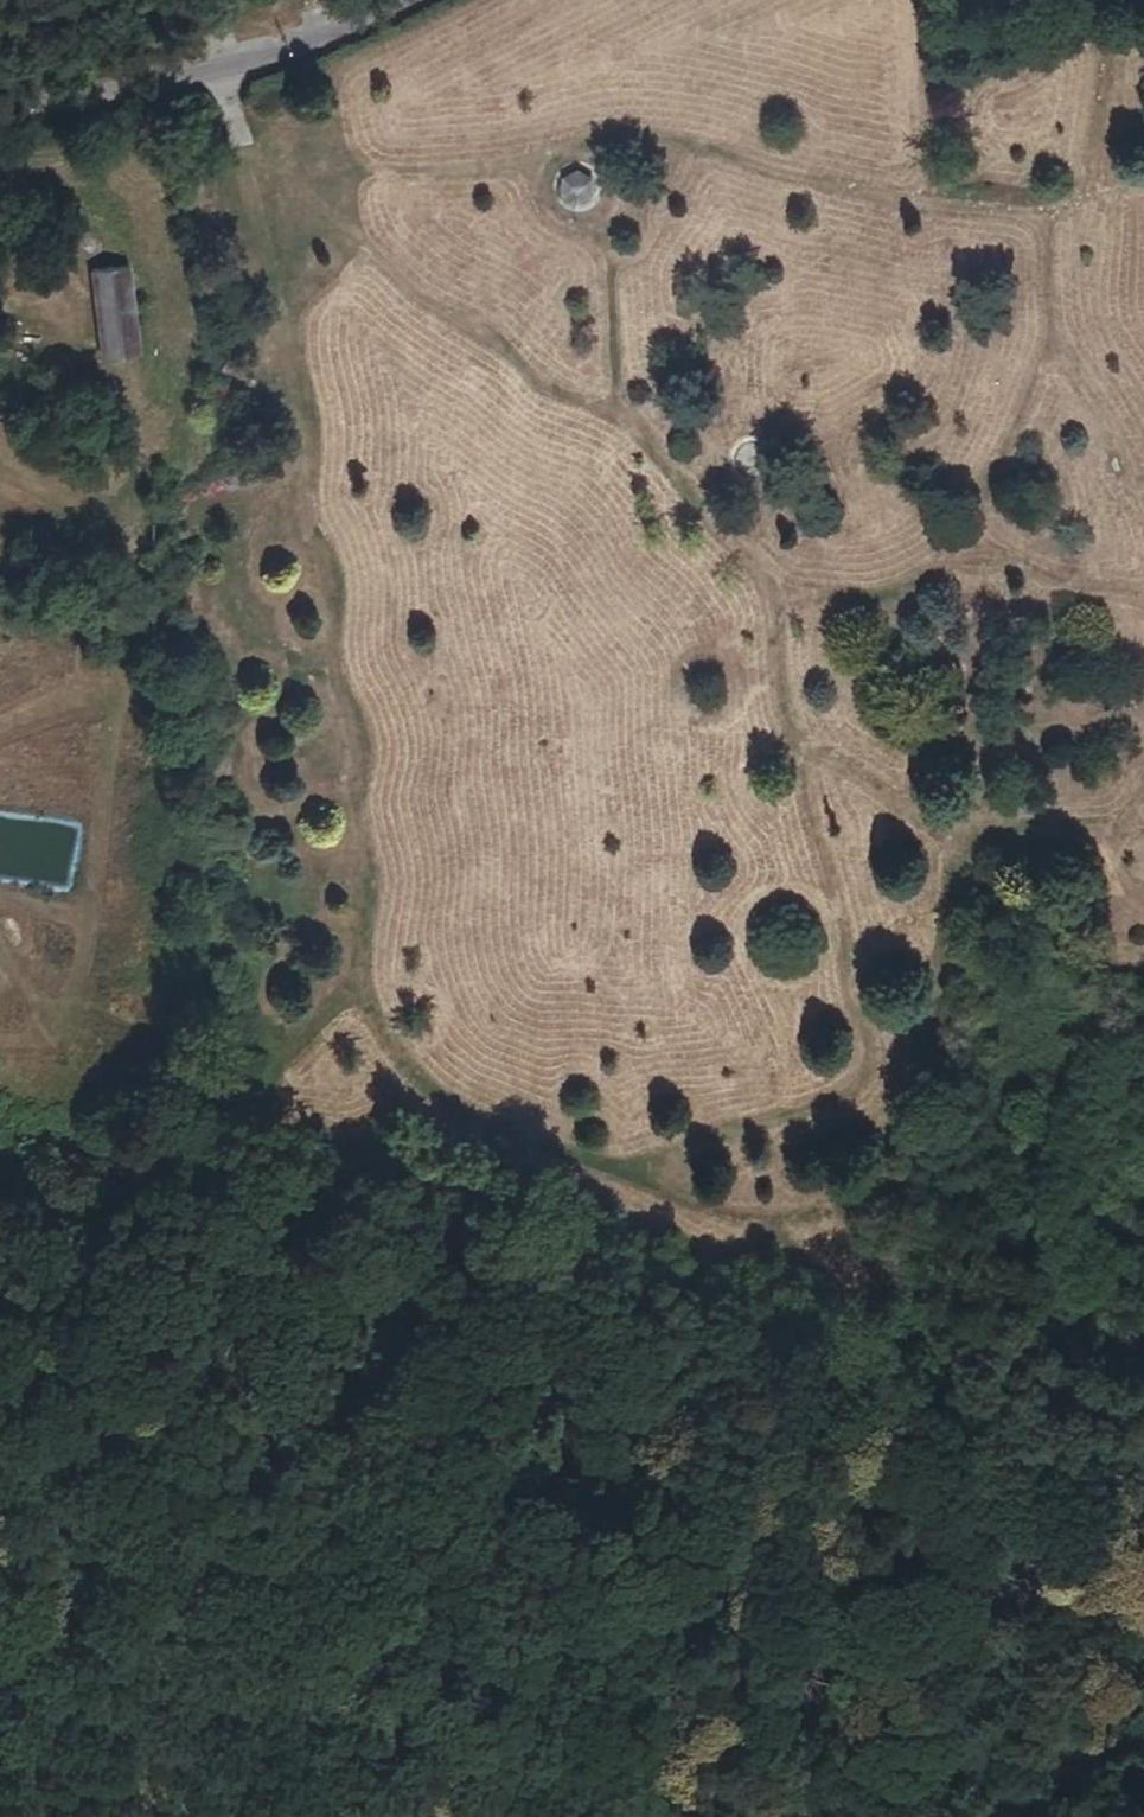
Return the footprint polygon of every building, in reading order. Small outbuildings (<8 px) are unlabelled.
[(132,268),(98,272),(107,360),(141,356),(132,268)]
